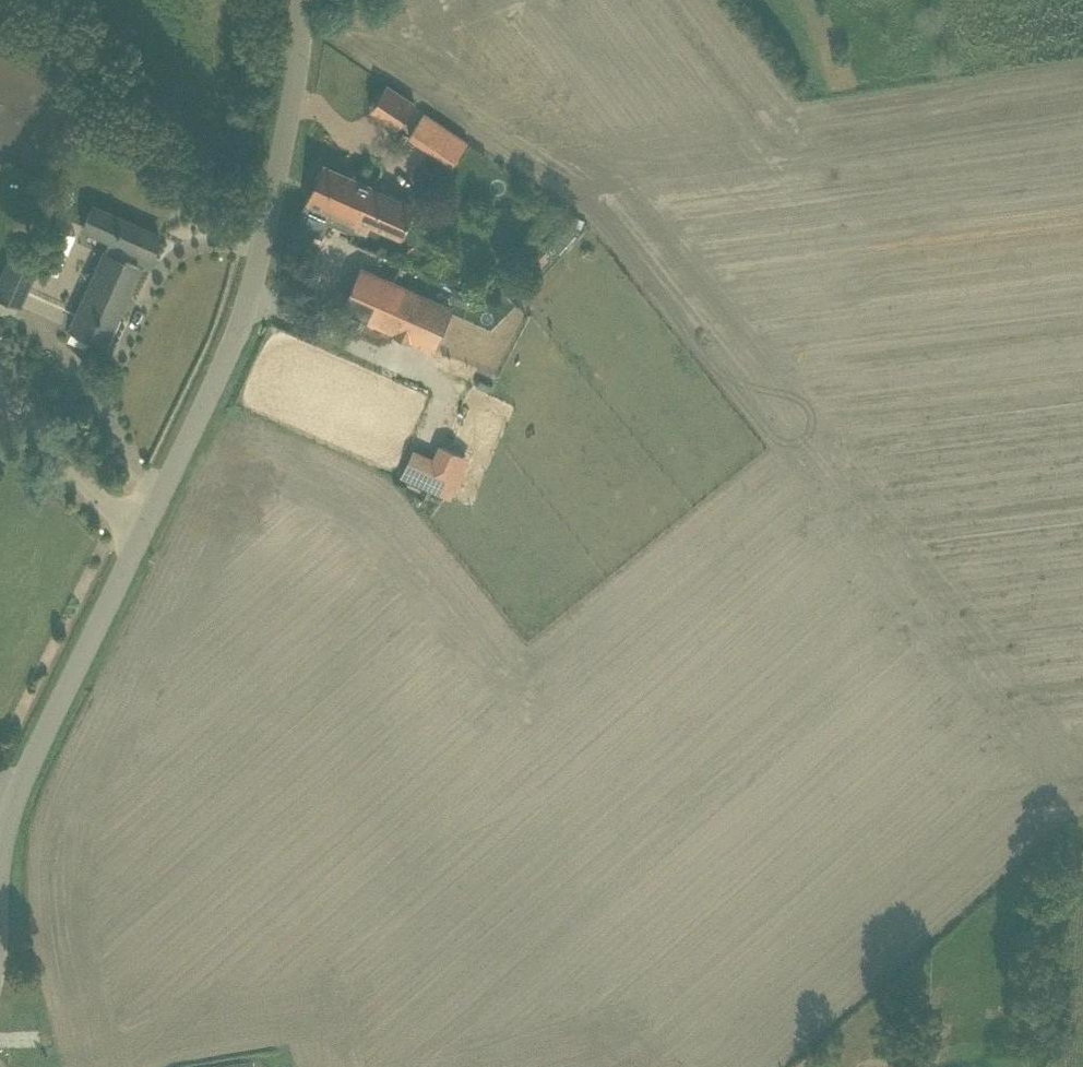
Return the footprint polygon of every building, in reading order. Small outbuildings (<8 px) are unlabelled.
[(399,127),(416,102),(389,84),(372,108),(399,127)] [(409,135),(454,164),(468,141),(424,112),(409,135)] [(373,184),(323,161),(305,203),(356,226),(360,217),(373,184)] [(373,184),(360,217),(403,236),(417,203),(373,184)] [(123,260),(123,259),(129,247),(148,256),(158,233),(92,203),(82,226),(110,238),(105,250),(104,250),(103,251),(123,260)] [(38,262),(12,250),(0,276),(0,295),(19,304),(38,262)] [(103,251),(69,327),(104,342),(138,266),(123,259),(123,260),(103,251)] [(435,303),(382,279),(362,270),(346,304),(398,328),(397,330),(408,335),(409,333),(420,338),(435,303)] [(455,286),(450,297),(466,305),(471,293),(455,286)] [(434,490),(450,460),(419,444),(404,474),(434,490)]
